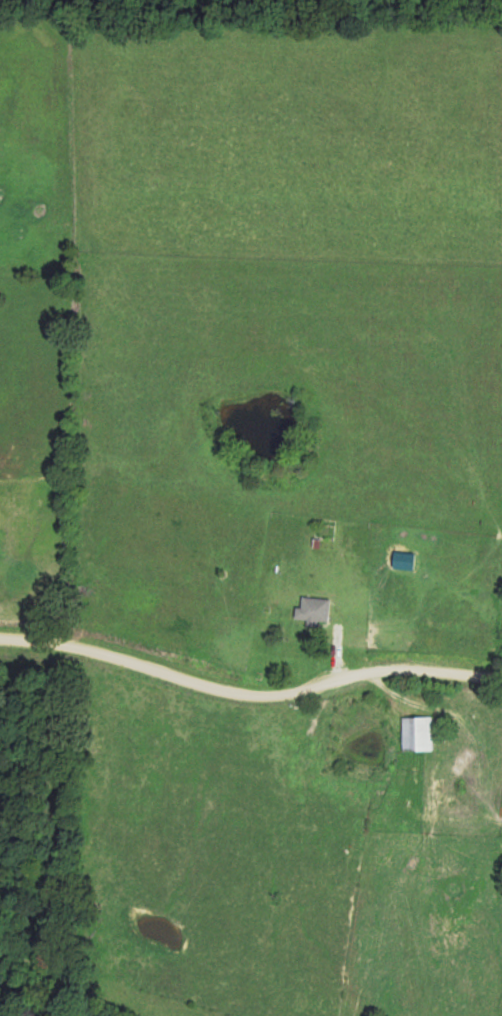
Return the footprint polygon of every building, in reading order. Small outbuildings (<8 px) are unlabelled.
[(299,607),(298,621),(332,623),(333,599),(304,597),(303,607),(299,607)] [(436,751),(436,717),(404,717),(404,751),(436,751)]
